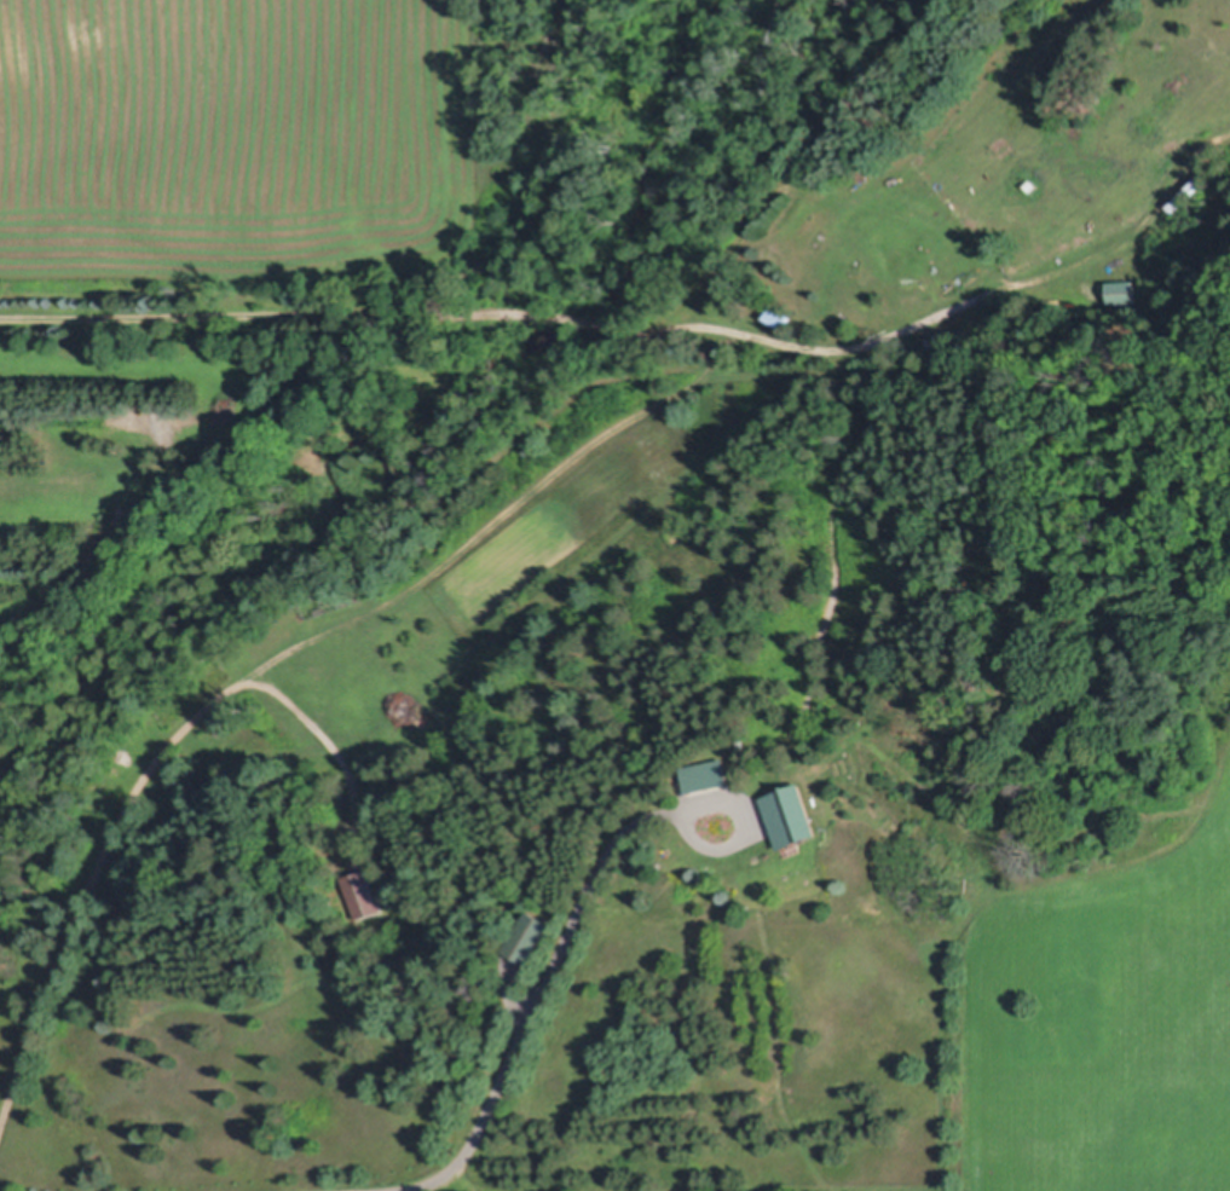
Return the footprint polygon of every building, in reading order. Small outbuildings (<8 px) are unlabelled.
[(1035,185),(1030,191),(1023,185),(1029,179),(1035,185)] [(1134,302),(1108,303),(1107,281),(1133,279),(1134,302)] [(723,285),(716,296),(710,293),(717,282),(723,285)] [(790,316),(783,329),(763,318),(772,305),(790,316)] [(940,339),(926,342),(923,331),(937,328),(940,339)] [(731,785),(688,794),(682,768),(724,758),(731,785)] [(820,834),(780,849),(761,797),(801,782),(820,834)] [(380,910),(354,919),(340,878),(365,868),(380,910)] [(553,925),(529,966),(506,952),(529,910),(553,925)]
